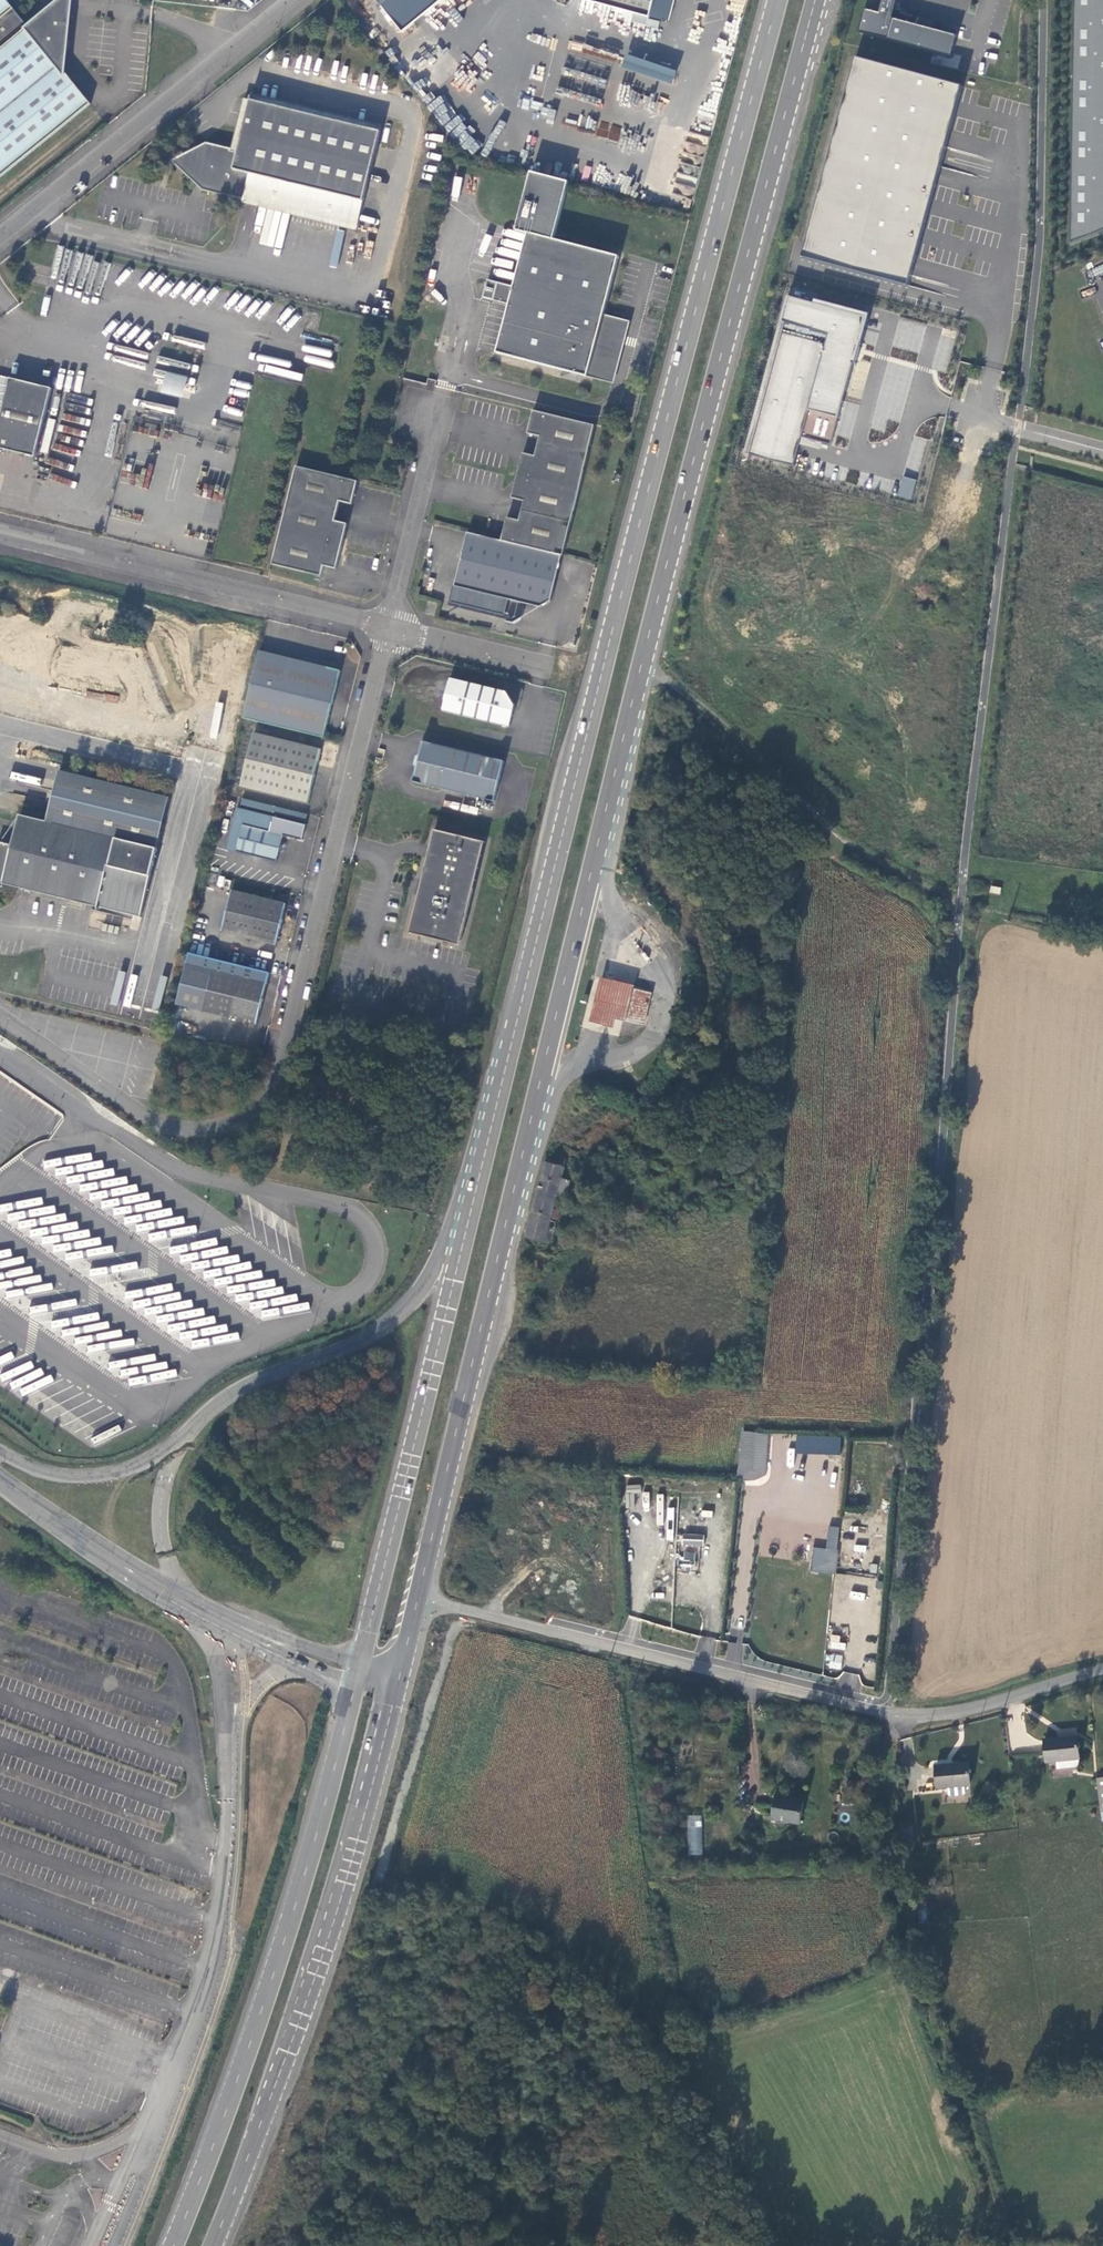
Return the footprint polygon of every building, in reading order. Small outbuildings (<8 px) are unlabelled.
[(91,105),(60,67),(68,13),(51,13),(31,29),(7,0),(0,0),(0,179),(91,105)] [(382,8),(392,0),(375,0),(382,8)] [(647,18),(652,0),(580,0),(647,18)] [(857,36),(952,62),(954,52),(958,39),(891,21),(896,0),(867,0),(857,36)] [(1070,246),(1102,233),(1102,0),(1073,0),(1070,246)] [(626,54),(622,67),(671,84),(676,71),(626,54)] [(954,82),(850,54),(797,252),(901,280),(954,82)] [(251,174),(363,202),(380,132),(251,100),(240,144),(238,153),(207,145),(200,153),(197,150),(190,158),(193,161),(184,170),(198,183),(201,180),(203,182),(206,185),(205,187),(208,190),(238,197),(244,199),(251,174)] [(516,231),(528,234),(514,287),(487,280),(483,298),(509,305),(496,354),(587,378),(603,316),(619,258),(554,240),(569,184),(531,173),(516,231)] [(363,202),(251,174),(244,199),(244,203),(357,230),(363,202)] [(795,306),(754,453),(835,476),(876,329),(795,306)] [(603,316),(587,378),(611,383),(627,322),(603,316)] [(195,380),(162,372),(158,391),(190,398),(195,380)] [(11,378),(0,376),(0,389),(8,391),(11,378)] [(12,378),(0,424),(0,448),(36,457),(53,388),(12,378)] [(595,426),(533,411),(527,434),(540,437),(535,456),(523,453),(517,476),(512,498),(524,502),(522,509),(519,521),(507,518),(501,541),(562,555),(563,556),(572,521),(579,495),(580,491),(595,426)] [(297,467),(273,565),(321,577),(323,566),(336,570),(347,524),(334,521),(339,502),(352,505),(356,486),(357,482),(297,467)] [(911,500),(916,479),(901,476),(897,496),(911,500)] [(501,541),(467,533),(454,587),(540,607),(551,601),(562,555),(501,541)] [(425,614),(435,616),(438,604),(428,601),(425,614)] [(244,719),(245,719),(322,738),(329,707),(338,670),(330,668),(269,654),(260,652),(244,719)] [(510,730),(517,701),(507,688),(480,682),(451,675),(443,715),(510,730)] [(320,748),(254,733),(242,785),(308,800),(313,776),(320,748)] [(496,799),(504,761),(423,742),(420,754),(417,755),(416,760),(415,766),(417,768),(414,781),(496,799)] [(143,918),(172,799),(62,770),(49,822),(20,816),(12,846),(0,843),(0,885),(2,887),(3,884),(98,908),(143,918)] [(1093,817),(1094,809),(1076,807),(1075,815),(1093,817)] [(243,824),(236,851),(275,861),(278,848),(282,833),(301,837),(304,822),(271,815),(268,830),(243,824)] [(424,881),(411,934),(425,937),(425,936),(461,945),(484,843),(435,831),(424,881)] [(232,890),(223,932),(277,945),(281,927),(287,903),(232,890)] [(259,1004),(264,984),(186,965),(176,1004),(255,1024),(259,1004)] [(651,996),(631,991),(632,987),(599,979),(587,1024),(612,1030),(614,1022),(623,1025),(624,1021),(644,1026),(651,996)] [(562,1161),(547,1158),(544,1157),(524,1239),(548,1246),(553,1225),(548,1223),(554,1197),(563,1199),(566,1183),(558,1181),(562,1161)] [(737,1477),(765,1479),(769,1433),(741,1431),(737,1477)] [(840,1454),(841,1436),(796,1435),(796,1453),(840,1454)] [(813,1547),(811,1571),(836,1573),(840,1527),(828,1526),(826,1548),(813,1547)] [(695,1571),(698,1547),(703,1548),(704,1535),(683,1533),(680,1569),(695,1571)] [(828,1648),(845,1650),(846,1638),(830,1636),(828,1648)] [(843,1655),(827,1653),(825,1668),(841,1669),(843,1655)] [(1078,1742),(1045,1746),(1048,1766),(1057,1765),(1057,1774),(1081,1772),(1078,1742)] [(968,1791),(966,1769),(933,1773),(935,1794),(968,1791)] [(773,1797),(772,1804),(770,1820),(799,1826),(802,1802),(773,1797)] [(702,1815),(688,1815),(687,1854),(701,1855),(702,1815)]
